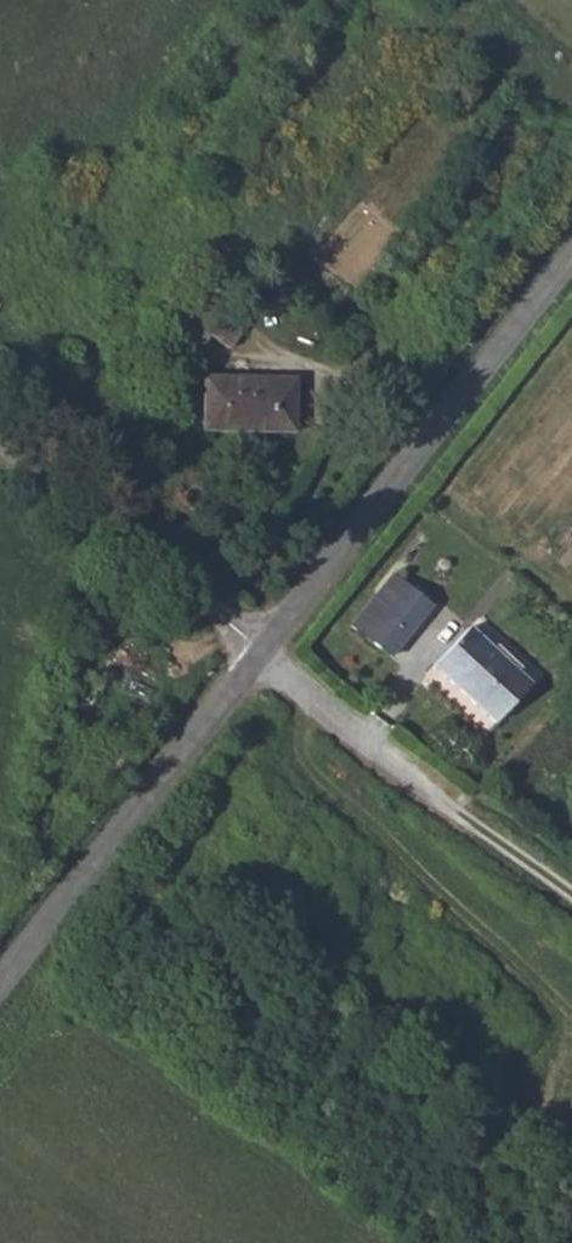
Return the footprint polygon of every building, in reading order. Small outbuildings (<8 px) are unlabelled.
[(214,327),(192,357),(217,375),(240,345),(214,327)] [(317,433),(316,379),(228,381),(229,435),(317,433)] [(435,606),(395,574),(356,623),(396,655),(435,606)] [(524,678),(457,626),(425,666),(492,719),(524,678)]
